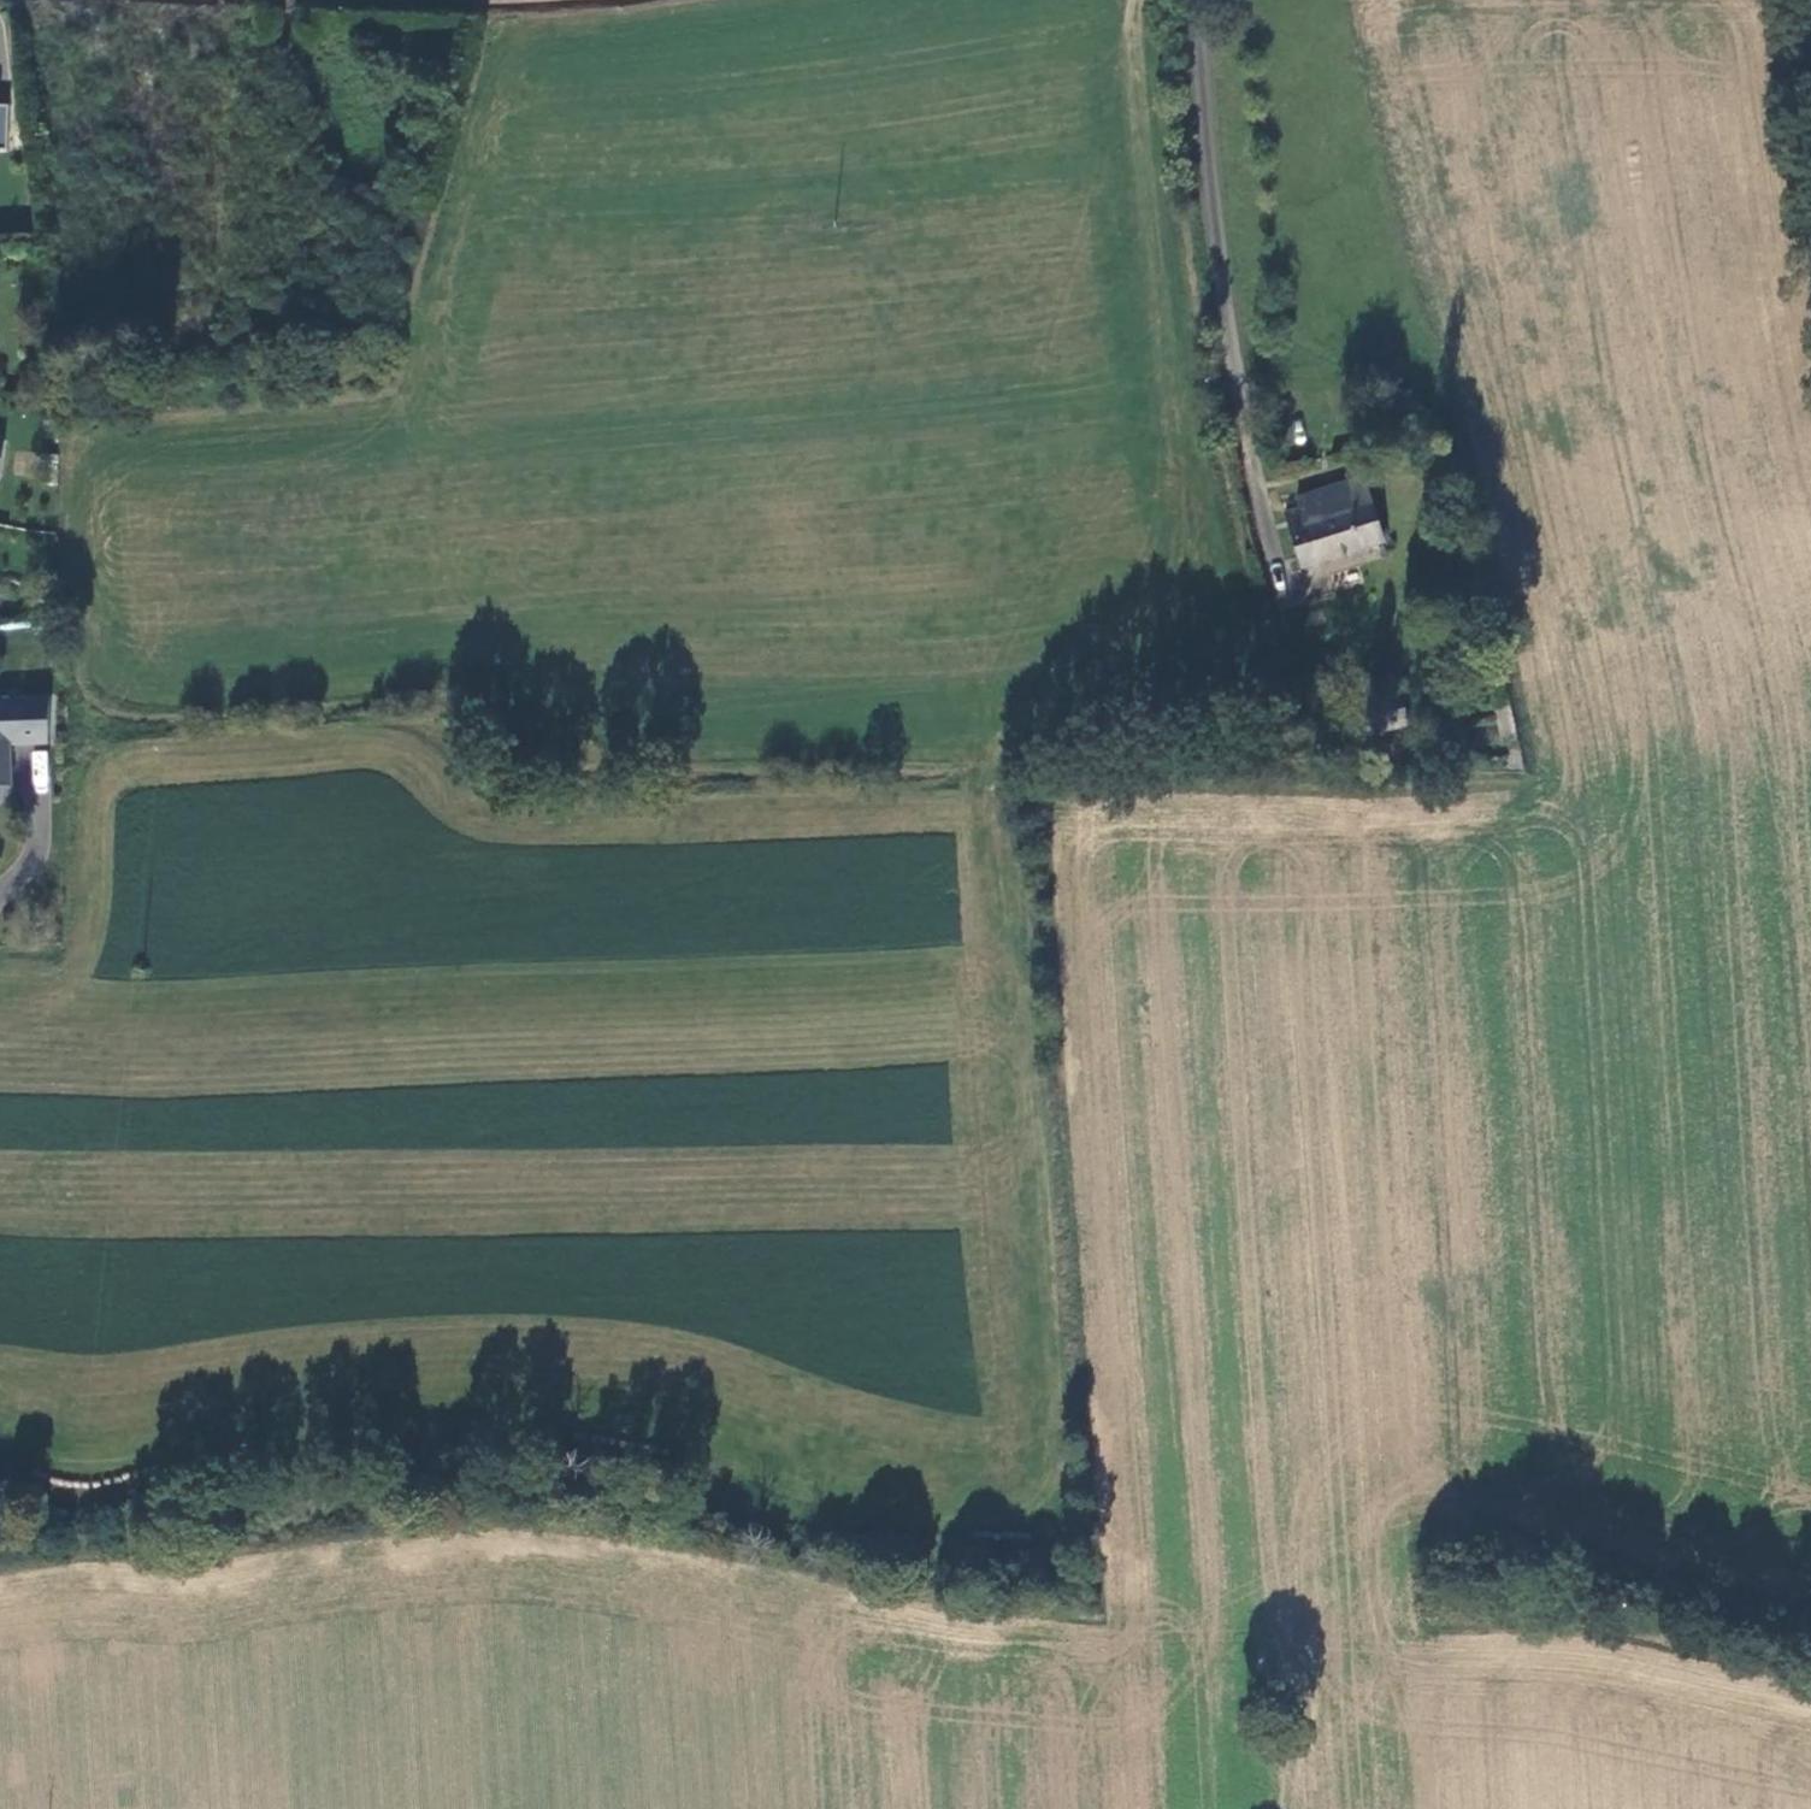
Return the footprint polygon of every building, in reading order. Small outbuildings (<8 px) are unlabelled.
[(5,144),(8,105),(0,105),(0,143),(5,144)] [(1302,566),(1383,545),(1365,479),(1298,495),(1301,509),(1288,512),(1302,566)] [(1366,732),(1409,724),(1402,693),(1381,697),(1375,672),(1354,677),(1366,732)] [(0,701),(0,795),(8,787),(7,746),(45,744),(46,700),(0,701)]
